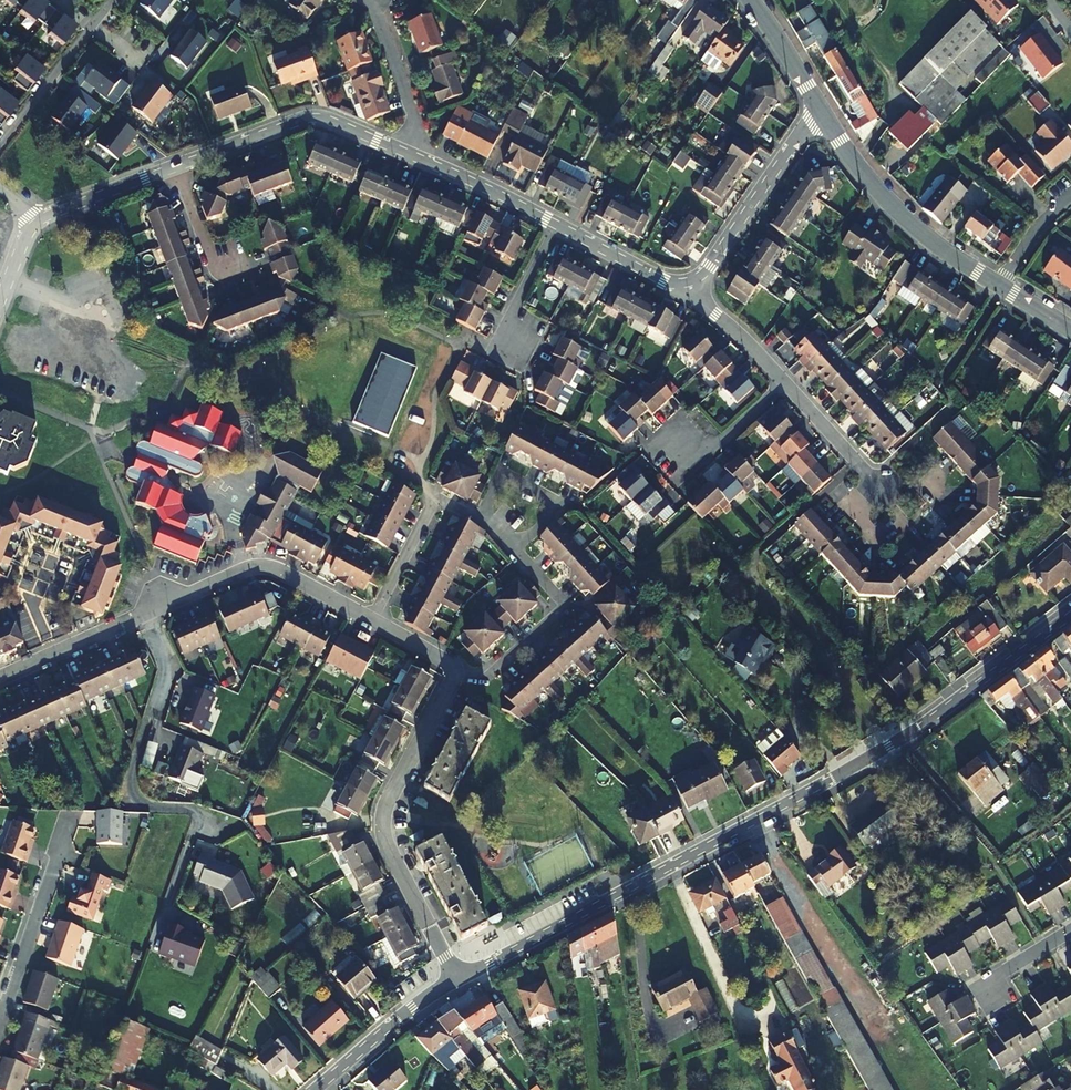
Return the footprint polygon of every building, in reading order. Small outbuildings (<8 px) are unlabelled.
[(77,28),(58,13),(41,0),(2,0),(12,8),(15,3),(22,9),(19,13),(33,24),(37,20),(51,31),(48,35),(63,47),(77,28)] [(141,6),(160,20),(175,0),(146,0),(141,6)] [(289,7),(308,22),(326,0),(295,0),(289,7)] [(670,7),(673,7),(679,11),(670,24),(668,22),(656,38),(667,46),(696,6),(689,1),(689,0),(660,0),(670,7)] [(997,23),(1015,6),(1010,0),(975,0),(997,23)] [(834,76),(845,69),(834,51),(825,35),(816,20),(817,20),(808,6),(796,14),(805,27),(795,33),(799,39),(802,44),(804,49),(814,43),(834,76)] [(722,31),(726,25),(704,9),(681,41),(692,48),(701,35),(713,43),(722,31)] [(969,12),(899,85),(914,101),(983,29),(985,28),(969,12)] [(441,45),(430,14),(408,22),(419,53),(441,45)] [(730,38),(722,31),(713,43),(707,52),(729,68),(742,51),(729,41),(730,38)] [(210,46),(194,33),(189,40),(183,49),(182,49),(174,60),(190,72),(210,46)] [(347,71),(372,62),(362,33),(337,42),(347,71)] [(1040,79),(1060,64),(1054,56),(1053,57),(1050,53),(1051,52),(1037,34),(1018,49),(1040,79)] [(666,48),(654,64),(661,69),(673,52),(666,48)] [(1001,48),(1000,49),(1001,51),(974,80),(980,85),(1005,59),(1009,56),(1001,48)] [(319,77),(308,49),(299,52),(300,55),(274,65),(282,86),(290,83),(297,80),(299,84),(319,77)] [(447,54),(431,60),(434,69),(431,70),(436,82),(439,89),(433,91),(437,101),(462,93),(447,54)] [(12,83),(27,93),(44,71),(24,57),(23,56),(13,72),(17,75),(12,83)] [(94,95),(106,104),(110,98),(121,84),(99,67),(94,73),(85,85),(95,94),(94,95)] [(90,100),(94,95),(95,94),(85,85),(94,73),(88,68),(73,87),(90,100)] [(856,101),(865,115),(850,124),(855,132),(877,118),(873,110),(871,107),(866,98),(864,95),(862,97),(845,69),(834,76),(852,103),(856,101)] [(352,82),(366,122),(390,113),(376,74),(352,82)] [(748,99),(767,112),(776,99),(772,77),(750,80),(752,94),(748,99)] [(439,89),(436,82),(431,84),(433,91),(439,89)] [(129,90),(121,84),(110,98),(118,104),(129,90)] [(708,110),(719,94),(705,84),(693,105),(706,115),(708,110)] [(252,107),(244,86),(212,97),(220,119),(252,107)] [(141,101),(132,114),(150,128),(171,102),(152,87),(141,101)] [(74,90),(68,97),(86,111),(94,118),(100,111),(74,90)] [(18,105),(0,91),(0,129),(18,105)] [(1037,116),(1048,107),(1036,93),(1025,102),(1037,116)] [(67,135),(86,111),(68,97),(49,121),(67,135)] [(118,104),(110,98),(106,104),(113,110),(118,104)] [(767,112),(748,99),(735,118),(753,131),(767,112)] [(487,158),(498,137),(469,122),(473,115),(458,107),(443,135),(487,158)] [(923,109),(920,112),(927,119),(928,119),(932,124),(935,122),(923,109)] [(523,165),(537,172),(549,149),(519,134),(527,118),(512,111),(501,132),(516,140),(505,164),(520,171),(523,165)] [(927,119),(920,112),(914,118),(908,113),(888,135),(905,151),(926,130),(922,126),(928,119),(927,119)] [(926,130),(932,124),(928,119),(922,126),(926,130)] [(1070,150),(1070,147),(1048,122),(1034,135),(1042,144),(1033,152),(1050,171),(1058,164),(1058,163),(1070,150)] [(136,139),(116,124),(96,149),(115,165),(136,139)] [(736,139),(727,152),(745,165),(758,146),(740,133),(733,128),(729,134),(736,139)] [(329,173),(337,153),(316,144),(307,164),(329,173)] [(1019,150),(1013,144),(1007,150),(1013,156),(1019,150)] [(1029,189),(1043,177),(1024,156),(1018,162),(1013,156),(1007,150),(1004,146),(985,163),(1005,185),(1016,175),(1029,189)] [(672,164),(683,171),(691,157),(681,151),(672,164)] [(745,165),(727,152),(713,172),(731,184),(745,165)] [(337,153),(329,173),(350,182),(359,163),(337,153)] [(263,161),(273,189),(292,183),(285,161),(281,162),(280,160),(273,163),(271,158),(263,161)] [(273,189),(263,161),(255,164),(257,169),(250,172),(251,173),(246,175),(251,188),(254,197),(273,189)] [(560,195),(570,176),(549,165),(539,185),(560,195)] [(796,183),(815,196),(819,190),(830,188),(826,166),(805,170),(796,183)] [(236,172),(228,175),(222,177),(216,190),(229,196),(251,188),(246,175),(244,169),(236,172)] [(381,201),(390,180),(368,171),(359,192),(381,201)] [(707,180),(700,191),(700,192),(717,204),(731,184),(713,172),(707,180)] [(570,176),(560,195),(581,206),(590,187),(570,176)] [(693,186),(700,191),(707,180),(700,176),(693,186)] [(946,177),(938,188),(957,202),(965,192),(946,177)] [(403,210),(411,189),(390,180),(381,201),(403,210)] [(796,183),(783,202),(802,214),(815,196),(796,183)] [(229,196),(216,190),(211,187),(202,207),(207,221),(220,216),(229,196)] [(957,202),(938,188),(922,210),(940,225),(957,202)] [(437,220),(446,200),(424,191),(410,225),(417,228),(423,214),(437,220)] [(169,219),(167,212),(165,207),(168,201),(150,192),(146,201),(151,204),(146,214),(151,226),(169,219)] [(614,225),(625,206),(604,195),(594,215),(614,225)] [(446,200),(437,220),(458,229),(459,230),(467,210),(446,200)] [(802,214),(783,202),(770,222),(788,235),(802,214)] [(625,206),(614,225),(636,237),(646,217),(625,206)] [(677,225),(695,237),(708,218),(690,206),(677,225)] [(478,214),(467,236),(481,243),(484,237),(492,241),(499,226),(478,214)] [(987,245),(997,231),(975,214),(974,215),(964,228),(987,245)] [(158,245),(185,235),(183,226),(177,228),(175,221),(173,222),(172,218),(169,219),(151,226),(158,245)] [(437,220),(434,228),(454,237),(458,229),(437,220)] [(270,256),(290,249),(281,227),(269,221),(262,235),(263,239),(267,249),(270,256)] [(843,242),(855,251),(849,260),(859,267),(865,259),(883,271),(897,253),(879,240),(883,235),(872,228),(869,232),(857,223),(843,242)] [(94,224),(86,227),(89,238),(98,234),(94,224)] [(695,237),(677,225),(663,245),(682,256),(695,237)] [(506,234),(507,230),(499,226),(492,241),(489,245),(496,249),(494,254),(512,263),(522,243),(512,237),(506,234)] [(754,251),(771,264),(784,245),(767,232),(754,251)] [(165,263),(185,255),(184,253),(186,252),(184,245),(189,243),(185,235),(158,245),(165,263)] [(1011,242),(1002,235),(999,239),(1002,242),(995,251),(1001,255),(1011,242)] [(270,256),(272,263),(275,272),(278,278),(281,280),(288,283),(291,284),(298,270),(290,249),(270,256)] [(771,264),(754,251),(740,271),(758,283),(771,264)] [(1069,291),(1070,287),(1070,261),(1056,251),(1041,272),(1050,279),(1052,277),(1057,280),(1056,281),(1069,291)] [(570,285),(580,265),(559,254),(549,274),(570,285)] [(172,283),(200,272),(197,264),(192,266),(189,259),(187,260),(185,255),(165,263),(172,283)] [(903,288),(922,300),(935,281),(904,261),(892,280),(903,288)] [(580,265),(570,285),(590,296),(600,276),(580,265)] [(472,276),(468,284),(487,294),(494,297),(502,279),(483,269),(478,279),(472,276)] [(758,283),(740,271),(727,291),(744,304),(758,283)] [(180,302),(198,296),(200,294),(199,290),(201,290),(198,283),(203,281),(200,272),(172,283),(180,302)] [(288,283),(281,280),(278,287),(285,290),(288,283)] [(942,313),(954,294),(935,281),(922,300),(942,313)] [(459,302),(484,315),(488,306),(483,303),(487,294),(468,284),(459,302)] [(259,298),(266,316),(279,311),(283,301),(292,305),(296,295),(285,290),(278,287),(274,285),(271,293),(266,295),(259,298)] [(628,316),(639,297),(618,286),(608,305),(628,316)] [(917,308),(922,300),(903,288),(898,296),(917,308)] [(259,298),(258,295),(254,297),(253,295),(246,298),(244,293),(235,296),(239,305),(246,324),(266,316),(259,298)] [(954,294),(942,313),(955,322),(962,326),(974,307),(954,294)] [(189,308),(205,314),(203,310),(200,301),(198,296),(180,302),(180,304),(189,308)] [(639,297),(628,316),(636,320),(632,327),(646,335),(649,328),(660,308),(639,297)] [(484,315),(459,302),(455,310),(461,312),(456,322),(475,331),(484,315)] [(206,317),(205,314),(189,308),(180,304),(188,324),(200,330),(206,317)] [(217,319),(239,327),(246,324),(239,305),(231,308),(223,311),(217,313),(215,318),(217,319)] [(660,308),(649,328),(670,339),(681,320),(660,308)] [(955,322),(942,313),(937,321),(950,330),(955,322)] [(224,332),(239,327),(217,319),(215,318),(211,326),(224,332)] [(1003,359),(1015,342),(995,329),(984,346),(1003,359)] [(785,344),(792,337),(786,330),(778,337),(785,344)] [(806,366),(828,347),(815,332),(797,348),(804,357),(801,359),(806,366)] [(723,350),(717,344),(715,346),(709,341),(702,333),(686,348),(699,362),(703,358),(708,365),(723,350)] [(554,357),(578,370),(582,362),(577,359),(581,350),(562,340),(554,357)] [(833,342),(828,347),(841,362),(846,357),(833,342)] [(1022,373),(1034,355),(1015,342),(1003,359),(1022,373)] [(828,347),(806,366),(812,373),(816,370),(823,378),(841,362),(828,347)] [(708,365),(707,366),(717,377),(721,373),(728,379),(740,368),(723,350),(708,365)] [(1034,355),(1054,368),(1056,364),(1037,351),(1034,355)] [(417,368),(382,354),(354,423),(389,437),(417,368)] [(1034,355),(1022,373),(1035,381),(1042,386),(1054,368),(1034,355)] [(578,370),(554,357),(550,365),(554,368),(550,378),(570,388),(578,370)] [(841,362),(823,378),(830,386),(827,389),(833,395),(854,376),(841,362)] [(476,375),(478,372),(467,366),(462,363),(452,382),(457,385),(465,389),(462,394),(479,403),(490,383),(483,379),(476,375)] [(1065,366),(1053,384),(1070,397),(1070,370),(1065,366)] [(876,383),(877,383),(863,367),(854,376),(868,391),(876,383)] [(756,386),(740,368),(728,379),(724,383),(740,401),(756,386)] [(570,388),(575,390),(584,373),(578,370),(570,388)] [(1035,381),(1022,373),(1017,380),(1030,389),(1035,381)] [(550,378),(544,375),(536,392),(542,395),(537,404),(556,414),(561,405),(555,402),(560,393),(566,395),(570,388),(550,378)] [(854,376),(833,395),(838,402),(842,399),(849,408),(868,391),(854,376)] [(658,381),(652,386),(645,394),(640,389),(634,395),(648,411),(652,416),(673,397),(658,381)] [(645,394),(652,386),(642,381),(638,385),(640,389),(645,394)] [(490,383),(479,403),(496,412),(499,408),(506,412),(516,393),(506,387),(504,390),(498,387),(490,383)] [(889,398),(890,397),(876,383),(868,391),(880,405),(889,398)] [(868,391),(849,408),(857,416),(854,419),(859,425),(880,405),(868,391)] [(619,409),(638,429),(645,423),(640,418),(648,411),(634,395),(619,409)] [(889,398),(880,405),(893,420),(900,414),(901,412),(889,398)] [(775,439),(792,423),(774,403),(757,419),(775,439)] [(139,472),(134,470),(132,469),(130,469),(127,470),(125,472),(124,474),(124,477),(124,480),(126,483),(139,487),(133,503),(154,512),(161,525),(153,547),(194,563),(202,542),(199,541),(201,536),(204,537),(208,537),(209,535),(211,533),(212,530),(203,514),(196,516),(192,516),(187,515),(183,513),(180,510),(178,506),(177,501),(178,496),(175,494),(174,491),(171,486),(167,485),(165,482),(165,478),(167,472),(173,470),(174,475),(180,473),(195,479),(199,478),(200,476),(202,474),(202,470),(201,467),(200,465),(192,462),(208,444),(232,454),(241,432),(217,423),(220,413),(200,405),(196,415),(185,411),(180,422),(170,418),(166,428),(157,425),(149,446),(142,443),(141,443),(137,444),(135,446),(134,447),(133,450),(134,454),(136,457),(138,458),(144,460),(139,472)] [(880,405),(859,425),(864,431),(868,428),(875,436),(893,420),(880,405)] [(638,429),(619,409),(613,415),(618,419),(610,426),(624,442),(638,429)] [(7,476),(9,470),(13,472),(26,466),(34,448),(28,445),(30,440),(35,425),(4,413),(2,416),(0,418),(0,474),(7,476)] [(893,420),(907,436),(914,430),(900,414),(893,420)] [(907,436),(893,420),(875,436),(889,452),(907,436)] [(775,439),(771,444),(776,449),(781,445),(793,458),(810,442),(792,423),(775,439)] [(954,460),(972,444),(953,423),(935,439),(954,460)] [(601,480),(615,468),(607,464),(604,469),(587,460),(574,454),(576,449),(572,446),(568,444),(565,449),(553,443),(540,436),(542,431),(538,429),(533,427),(531,431),(518,425),(504,450),(513,455),(520,452),(525,455),(531,457),(532,465),(539,469),(545,472),(554,470),(559,472),(564,475),(566,482),(574,486),(581,490),(584,485),(591,489),(599,481),(601,480)] [(30,440),(28,445),(34,448),(36,442),(30,440)] [(810,442),(793,458),(789,462),(802,476),(818,462),(811,453),(816,449),(810,442)] [(974,482),(989,467),(992,465),(972,444),(954,460),(974,482)] [(757,459),(747,448),(740,454),(750,466),(756,460),(757,459)] [(266,537),(271,539),(282,520),(289,506),(298,486),(307,463),(308,461),(291,453),(274,459),(277,474),(268,492),(263,489),(256,503),(262,505),(256,517),(250,515),(243,530),(245,539),(243,539),(247,550),(256,547),(256,544),(264,542),(266,537)] [(759,475),(750,466),(740,454),(725,468),(744,489),(747,491),(755,483),(753,481),(759,475)] [(444,485),(442,488),(455,495),(469,502),(470,499),(478,503),(486,486),(478,482),(482,477),(477,474),(482,464),(467,456),(462,466),(456,463),(452,469),(444,465),(436,481),(444,485)] [(144,460),(138,458),(134,470),(139,472),(144,460)] [(818,462),(802,476),(810,484),(805,489),(810,494),(831,475),(818,462)] [(322,472),(307,463),(298,486),(311,493),(322,472)] [(638,472),(640,469),(635,463),(619,477),(624,483),(621,486),(634,501),(650,485),(642,477),(638,472)] [(997,476),(989,467),(974,482),(979,488),(978,496),(996,497),(997,476)] [(744,489),(725,468),(720,473),(724,478),(714,486),(729,502),(744,489)] [(714,486),(710,481),(688,501),(703,517),(719,503),(724,508),(729,502),(714,486)] [(415,495),(394,484),(384,502),(406,512),(415,495)] [(672,504),(665,497),(663,499),(658,494),(650,485),(634,501),(646,515),(650,511),(656,518),(672,504)] [(973,510),(986,525),(995,517),(996,497),(978,496),(978,506),(973,510)] [(7,581),(11,569),(9,568),(5,566),(9,557),(13,558),(15,560),(23,540),(21,535),(20,532),(27,528),(29,532),(31,536),(52,544),(53,542),(55,537),(64,541),(63,545),(62,548),(84,556),(88,554),(91,553),(95,561),(91,562),(88,564),(79,584),(82,585),(86,587),(82,596),(78,595),(76,594),(71,606),(81,610),(93,615),(95,620),(103,616),(105,611),(109,612),(121,578),(119,577),(121,571),(116,563),(119,557),(113,554),(118,539),(103,533),(100,525),(94,523),(96,520),(45,500),(43,503),(38,501),(30,505),(15,499),(8,514),(3,512),(0,518),(0,578),(7,581)] [(640,520),(646,515),(634,501),(628,506),(640,520)] [(396,530),(406,512),(384,502),(375,520),(396,530)] [(986,525),(973,510),(970,513),(968,510),(962,515),(959,511),(953,517),(971,538),(986,525)] [(810,540),(834,519),(827,512),(821,516),(817,512),(815,514),(812,511),(796,524),(810,540)] [(971,538),(953,517),(945,524),(948,528),(944,532),(946,534),(942,537),(956,552),(971,538)] [(484,535),(486,531),(461,518),(459,523),(451,525),(447,532),(444,539),(446,547),(441,556),(433,558),(426,574),(428,581),(425,587),(423,591),(415,593),(411,602),(407,609),(409,617),(406,623),(431,636),(433,632),(429,629),(436,615),(443,602),(458,610),(461,605),(463,601),(448,592),(454,581),(462,567),(477,575),(479,571),(481,566),(466,557),(473,545),(479,533),(484,535)] [(562,518),(542,536),(546,542),(545,550),(550,556),(555,562),(564,562),(567,567),(571,570),(570,579),(575,585),(581,592),(589,592),(593,597),(604,588),(610,595),(594,608),(604,619),(607,622),(601,629),(591,618),(588,621),(580,621),(574,626),(567,632),(566,640),(563,643),(559,647),(551,647),(544,653),(537,659),(537,667),(533,670),(529,674),(522,673),(515,679),(508,685),(508,693),(504,697),(509,702),(501,709),(519,719),(521,717),(519,714),(534,700),(545,691),(557,703),(561,700),(564,696),(553,683),(563,674),(574,665),(585,677),(594,670),(582,657),(593,647),(603,638),(607,643),(610,639),(612,641),(618,636),(617,634),(621,631),(617,626),(634,610),(625,599),(619,592),(624,588),(621,585),(623,583),(617,577),(615,579),(611,575),(607,578),(597,567),(588,556),(592,553),(589,549),(586,546),(582,549),(573,538),(564,527),(567,523),(562,518)] [(292,525),(310,534),(313,528),(295,519),(292,525)] [(823,555),(839,541),(836,537),(838,535),(834,530),(839,525),(834,519),(810,540),(823,555)] [(271,539),(270,541),(291,551),(288,556),(297,560),(310,534),(292,525),(282,520),(271,539)] [(396,530),(375,520),(366,538),(370,540),(386,549),(396,530)] [(310,534),(297,560),(304,564),(306,559),(316,565),(327,544),(310,534)] [(956,552),(942,537),(940,540),(938,537),(932,542),(929,538),(922,545),(941,566),(956,552)] [(837,570),(860,549),(854,541),(848,546),(844,541),(842,544),(839,541),(823,555),(837,570)] [(941,566),(922,545),(915,551),(918,554),(914,558),(916,561),(913,564),(926,579),(941,566)] [(1061,546),(1029,575),(1044,592),(1063,576),(1070,585),(1070,584),(1070,558),(1061,546)] [(850,584),(865,570),(862,567),(865,565),(861,560),(866,555),(860,549),(837,570),(850,584)] [(346,586),(359,560),(342,551),(331,572),(343,579),(341,584),(346,586)] [(359,560),(346,586),(353,590),(355,585),(374,595),(380,582),(372,577),(376,569),(359,560)] [(926,579),(913,564),(910,566),(908,564),(903,568),(899,565),(893,571),(906,587),(911,592),(926,579)] [(877,599),(879,576),(870,576),(865,570),(850,584),(863,599),(877,599)] [(887,576),(879,576),(877,599),(893,600),(906,587),(893,571),(887,576)] [(535,601),(541,595),(529,581),(522,587),(519,584),(508,594),(497,604),(500,607),(494,613),(488,618),(485,615),(464,634),(467,638),(461,643),(466,650),(474,658),(480,652),(482,655),(493,645),(504,635),(501,632),(506,627),(513,621),(516,624),(527,615),(538,605),(535,601)] [(250,594),(220,608),(230,630),(260,617),(250,594)] [(978,608),(985,601),(987,600),(982,594),(973,602),(978,608)] [(978,608),(976,609),(978,612),(953,632),(959,639),(959,638),(973,654),(999,634),(998,633),(1006,627),(994,612),(985,601),(978,608)] [(219,635),(209,613),(190,622),(200,643),(219,635)] [(301,645),(314,620),(306,616),(304,621),(292,614),(281,635),(301,645)] [(314,620),(301,645),(321,656),(331,635),(319,629),(322,624),(314,620)] [(200,643),(190,622),(173,630),(183,651),(200,643)] [(8,655),(16,652),(15,648),(23,644),(15,625),(0,632),(0,635),(8,655)] [(732,642),(723,652),(751,676),(773,650),(748,628),(734,644),(732,642)] [(1062,636),(1070,648),(1070,629),(1062,636)] [(8,655),(0,635),(0,658),(8,655)] [(341,636),(327,662),(362,680),(368,668),(376,654),(341,636)] [(1062,636),(1052,642),(1063,656),(1070,649),(1070,648),(1062,636)] [(933,663),(916,644),(880,676),(897,696),(933,663)] [(1051,687),(1052,688),(1058,683),(1050,673),(1053,670),(1050,665),(1054,662),(1044,649),(1030,659),(1032,661),(1051,687)] [(113,658),(124,683),(145,674),(134,651),(127,654),(126,652),(113,658)] [(101,666),(94,669),(105,692),(124,683),(113,658),(100,664),(101,666)] [(934,663),(945,679),(952,674),(940,658),(934,663)] [(1030,659),(1008,677),(1020,692),(1029,686),(1027,682),(1031,679),(1035,684),(1037,683),(1044,692),(1051,687),(1032,661),(1030,659)] [(404,687),(425,697),(435,679),(430,677),(434,670),(419,661),(404,687)] [(1067,664),(1061,669),(1069,680),(1070,678),(1070,669),(1067,664)] [(105,692),(94,669),(87,673),(86,670),(73,676),(75,680),(85,702),(105,692)] [(1020,692),(1008,677),(992,689),(979,698),(989,709),(1008,695),(1019,710),(1016,713),(1026,728),(1039,718),(1020,692)] [(1027,682),(1029,686),(1037,697),(1044,692),(1037,683),(1035,684),(1031,679),(1027,682)] [(85,702),(75,680),(62,686),(63,688),(55,692),(65,715),(86,706),(85,702)] [(1029,686),(1020,692),(1039,718),(1040,719),(1048,713),(1037,697),(1029,686)] [(195,687),(181,723),(201,731),(216,695),(195,687)] [(390,712),(406,721),(409,716),(413,718),(425,697),(404,687),(390,712)] [(1062,702),(1052,688),(1051,687),(1044,692),(1055,707),(1062,702)] [(65,715),(55,692),(48,694),(47,693),(35,698),(46,723),(46,724),(65,715)] [(22,706),(15,710),(25,733),(46,724),(46,723),(35,698),(21,704),(22,706)] [(269,707),(276,711),(280,701),(274,698),(269,707)] [(284,703),(280,701),(276,711),(280,712),(284,703)] [(435,768),(424,788),(451,803),(492,727),(481,720),(486,712),(471,703),(459,730),(455,729),(452,735),(454,736),(438,765),(436,764),(434,767),(435,768)] [(15,710),(8,713),(7,711),(0,714),(0,730),(6,742),(25,733),(15,710)] [(376,737),(397,748),(408,729),(403,726),(406,721),(390,712),(387,717),(376,737)] [(376,737),(387,717),(382,715),(372,735),(376,737)] [(800,758),(778,731),(762,744),(770,752),(763,758),(781,779),(788,773),(785,770),(800,758)] [(186,736),(182,746),(203,755),(207,745),(186,736)] [(361,762),(378,771),(382,765),(386,767),(397,748),(376,737),(361,762)] [(149,743),(141,767),(151,770),(158,745),(149,743)] [(770,752),(762,744),(756,750),(763,758),(770,752)] [(203,755),(182,746),(169,777),(189,786),(190,786),(195,775),(203,755)] [(991,774),(998,769),(986,753),(958,775),(985,808),(1004,792),(1001,788),(991,774)] [(167,765),(159,762),(155,771),(163,775),(167,765)] [(347,787),(369,799),(380,779),(376,776),(378,771),(361,762),(347,787)] [(765,785),(753,762),(735,772),(747,794),(765,785)] [(1036,765),(1019,779),(1029,790),(1045,776),(1036,765)] [(727,791),(713,766),(676,786),(688,809),(705,800),(706,802),(727,791)] [(1009,782),(998,769),(991,774),(1001,788),(1009,782)] [(204,779),(195,775),(190,786),(189,786),(188,788),(198,792),(204,779)] [(369,799),(347,787),(334,811),(351,820),(354,814),(359,817),(369,799)] [(864,847),(899,820),(885,802),(851,829),(864,847)] [(669,830),(686,821),(677,803),(652,816),(662,838),(670,833),(669,830)] [(120,844),(120,811),(95,811),(94,827),(97,827),(96,844),(120,844)] [(647,846),(662,838),(649,813),(630,823),(636,833),(639,831),(647,846)] [(1,854),(26,863),(32,848),(29,847),(35,830),(13,822),(1,854)] [(440,839),(416,852),(433,888),(462,940),(488,926),(440,839)] [(354,874),(375,864),(364,845),(361,847),(358,842),(341,850),(354,874)] [(807,877),(824,900),(833,893),(829,888),(855,869),(840,849),(832,856),(833,858),(830,860),(807,877)] [(201,855),(195,873),(203,876),(201,882),(224,890),(233,909),(255,899),(242,870),(239,872),(233,869),(233,868),(210,859),(210,858),(201,855)] [(742,866),(752,885),(770,876),(760,856),(742,866)] [(1070,886),(1070,859),(1059,867),(1059,868),(1070,886)] [(375,864),(354,874),(368,900),(363,903),(366,909),(387,898),(381,886),(386,884),(375,864)] [(752,885),(742,866),(722,876),(734,900),(754,889),(752,885)] [(1056,910),(1064,906),(1055,891),(1058,890),(1061,894),(1070,887),(1070,886),(1059,868),(1038,881),(1056,910)] [(10,910),(15,895),(13,895),(19,877),(0,871),(0,907),(10,910)] [(107,893),(111,881),(93,875),(87,893),(81,891),(78,901),(72,898),(67,912),(92,921),(103,891),(107,893)] [(690,895),(700,913),(726,900),(715,881),(690,895)] [(1056,910),(1038,881),(1016,894),(1028,913),(1038,907),(1036,903),(1039,901),(1048,915),(1056,910)] [(769,905),(866,1089),(890,1089),(788,895),(769,905)] [(387,898),(366,909),(370,915),(375,912),(389,939),(408,928),(398,908),(394,910),(387,898)] [(737,921),(727,902),(719,906),(725,916),(718,920),(723,928),(737,921)] [(986,915),(1004,944),(1012,939),(1006,929),(1019,921),(1008,902),(986,915)] [(593,925),(599,966),(605,963),(620,955),(617,936),(613,914),(593,925)] [(966,930),(977,947),(990,939),(996,949),(1004,944),(986,915),(966,928),(966,930)] [(69,968),(83,930),(58,921),(45,959),(69,968)] [(188,931),(172,925),(161,954),(198,967),(207,941),(193,936),(192,937),(187,935),(188,931)] [(580,931),(583,954),(592,950),(594,958),(596,967),(599,966),(593,925),(580,931)] [(408,928),(389,939),(399,958),(392,963),(395,968),(418,956),(415,950),(419,948),(408,928)] [(945,943),(963,972),(970,967),(964,957),(978,948),(977,947),(966,930),(945,943)] [(580,976),(579,966),(577,958),(583,954),(580,931),(568,938),(574,979),(580,976)] [(389,939),(382,943),(392,963),(399,958),(389,939)] [(963,972),(945,943),(924,956),(936,975),(948,967),(955,977),(963,972)] [(592,950),(583,954),(584,961),(594,958),(592,950)] [(585,965),(584,961),(583,954),(577,958),(579,966),(585,965)] [(375,979),(358,960),(335,979),(352,999),(375,979)] [(59,980),(35,972),(24,1003),(48,1012),(59,980)] [(688,998),(699,1022),(714,1014),(702,990),(695,993),(685,972),(650,988),(660,1011),(688,998)] [(268,975),(257,984),(269,999),(280,989),(268,975)] [(520,992),(532,1029),(557,1020),(545,984),(520,992)] [(1056,1021),(1070,1011),(1070,998),(1065,989),(1053,997),(1046,986),(1037,992),(1056,1021)] [(940,1025),(970,1008),(964,999),(955,1005),(946,992),(927,1004),(940,1025)] [(1056,1021),(1037,992),(1029,997),(1036,1007),(1024,1014),(1030,1025),(1035,1034),(1056,1021)] [(473,1005),(457,1015),(472,1033),(497,1016),(493,1010),(486,997),(478,1002),(478,1003),(474,1006),(473,1005)] [(347,1020),(331,1002),(301,1029),(316,1046),(347,1020)] [(503,1003),(493,1010),(497,1016),(525,1060),(534,1054),(503,1003)] [(970,1008),(940,1025),(954,1047),(973,1034),(965,1022),(975,1015),(970,1008)] [(463,1056),(464,1054),(474,1046),(479,1053),(475,1056),(481,1062),(484,1060),(491,1069),(498,1064),(472,1033),(457,1015),(454,1011),(437,1022),(453,1042),(452,1043),(456,1048),(463,1056)] [(39,1060),(54,1021),(29,1012),(14,1051),(39,1060)] [(132,1081),(152,1029),(149,1028),(127,1020),(107,1071),(132,1081)] [(435,1020),(422,1031),(424,1033),(437,1022),(435,1020)] [(444,1068),(447,1071),(452,1066),(445,1058),(456,1048),(452,1043),(453,1042),(437,1022),(424,1033),(422,1031),(415,1037),(434,1058),(444,1068)] [(1035,1034),(1030,1025),(1016,1034),(1009,1023),(1001,1029),(1019,1058),(1042,1044),(1035,1034)] [(804,1044),(795,1028),(770,1042),(781,1064),(770,1071),(777,1086),(789,1080),(795,1089),(812,1089),(813,1088),(793,1050),(804,1044)] [(1019,1058),(1001,1029),(993,1034),(1000,1044),(987,1052),(999,1071),(1019,1058)] [(225,1053),(198,1035),(190,1049),(207,1059),(216,1065),(225,1053)] [(303,1059),(285,1038),(259,1059),(272,1074),(287,1062),(293,1068),(303,1059)] [(41,1061),(39,1060),(14,1051),(11,1059),(5,1058),(0,1072),(0,1089),(21,1089),(29,1066),(38,1069),(41,1061)] [(225,1080),(229,1074),(216,1065),(207,1059),(203,1068),(225,1080)] [(398,1062),(394,1065),(406,1078),(409,1075),(398,1062)] [(394,1065),(393,1063),(369,1083),(375,1089),(397,1089),(408,1081),(406,1078),(394,1065)] [(114,1089),(156,1089),(132,1081),(107,1071),(103,1070),(99,1082),(98,1084),(100,1085),(112,1089),(114,1089)] [(1049,1073),(1034,1082),(1030,1084),(1034,1089),(1060,1089),(1049,1073)]
